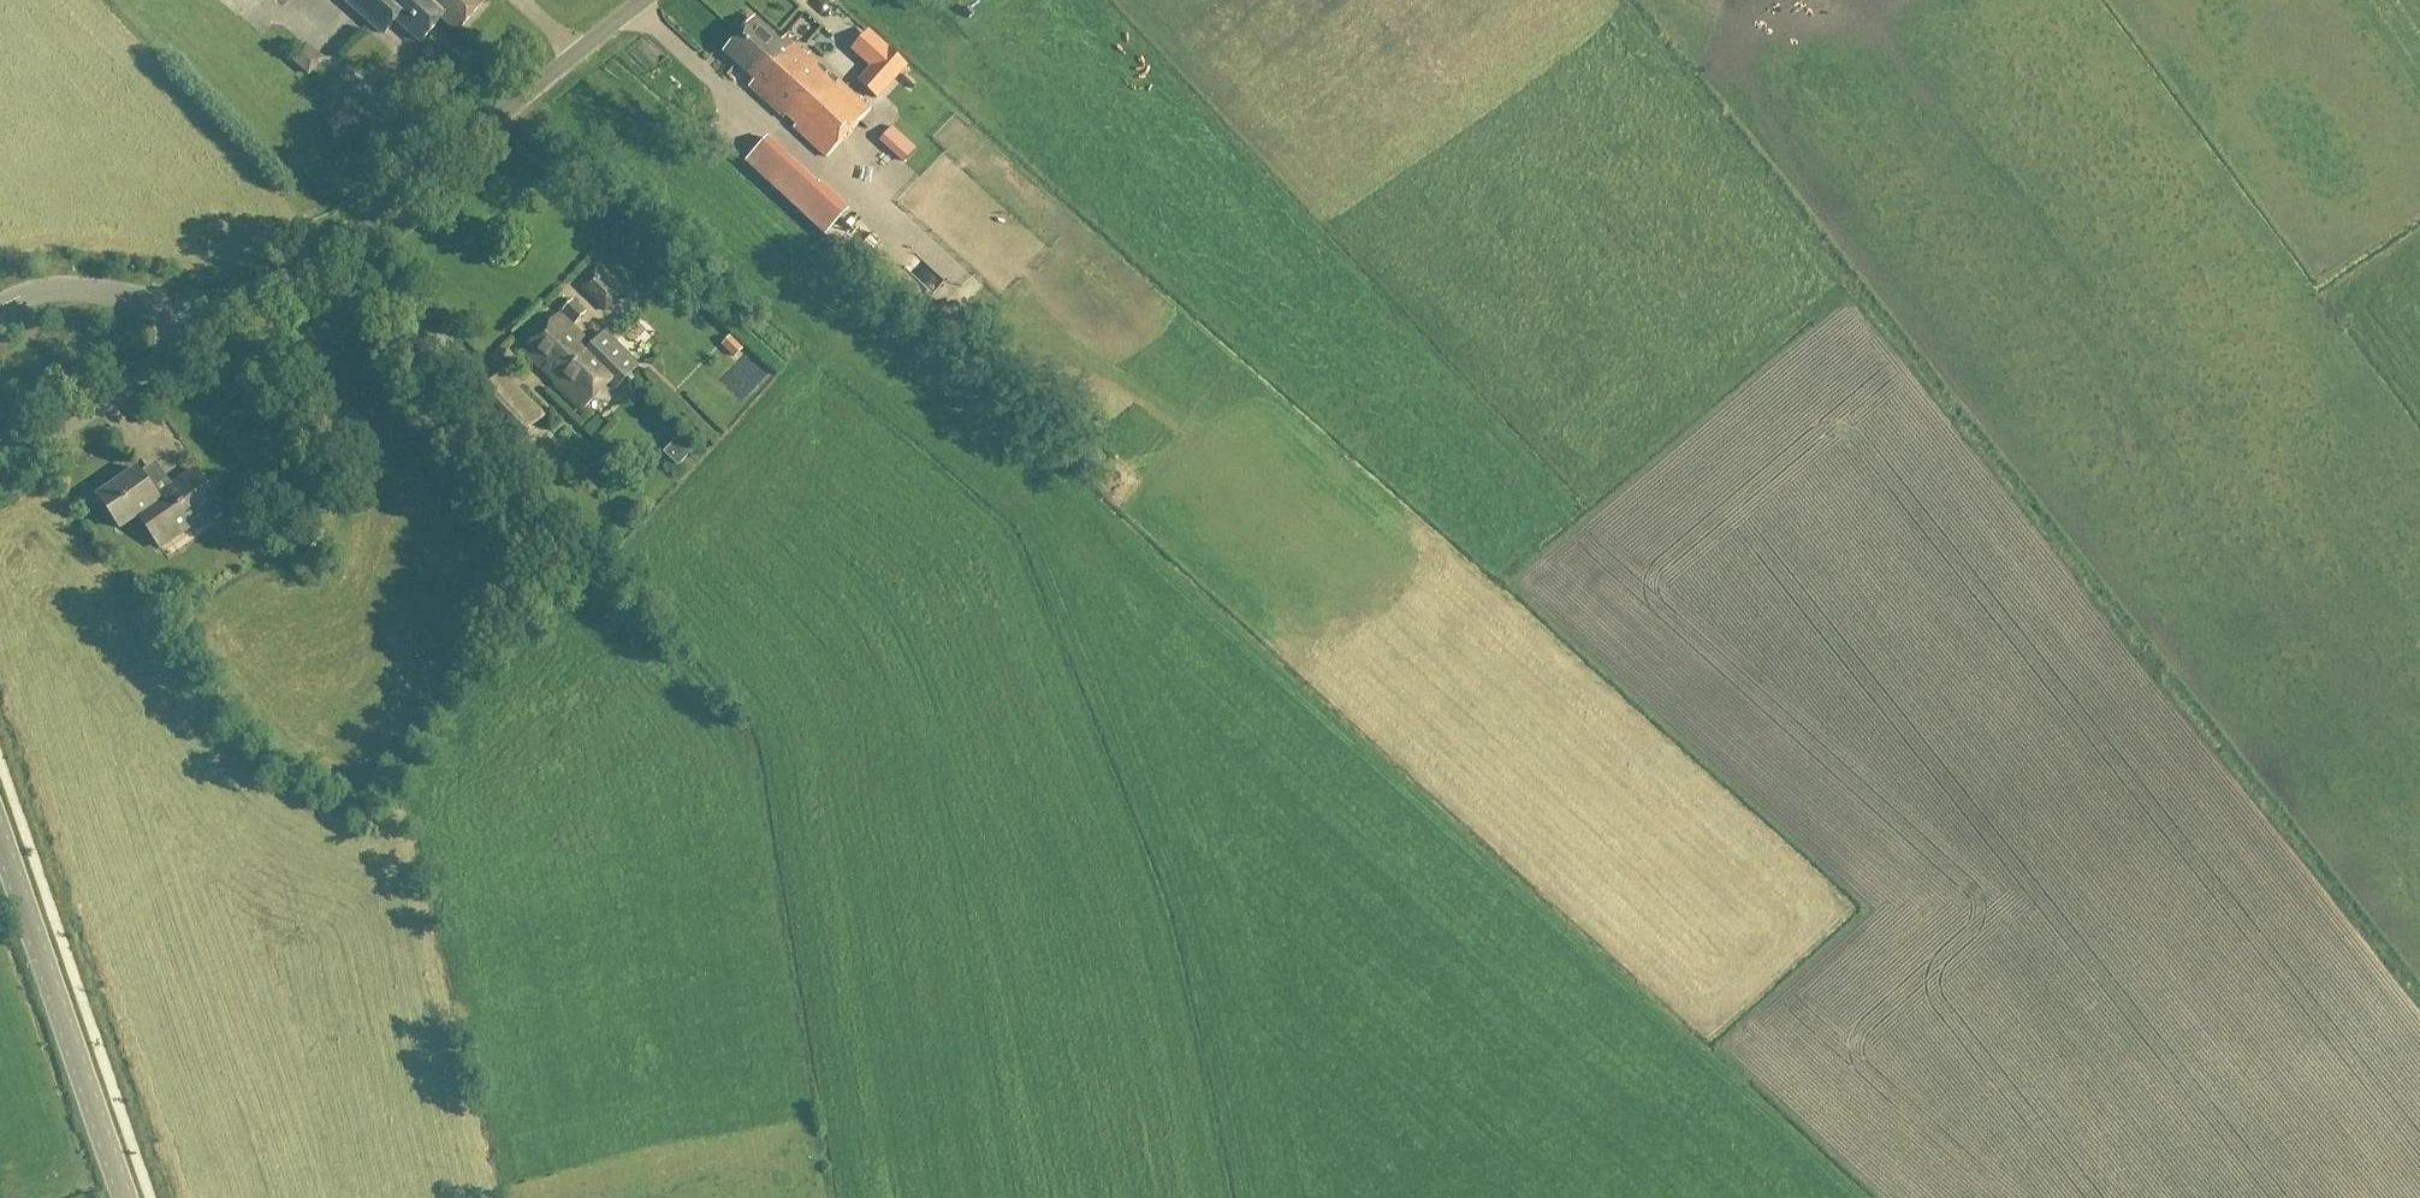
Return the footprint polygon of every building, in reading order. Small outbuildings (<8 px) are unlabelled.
[(340,2),(380,38),(392,23),(417,45),(438,21),(439,21),(443,17),(423,0),(341,0),(340,2)] [(439,21),(454,34),(481,4),(476,0),(423,0),(443,17),(439,21)] [(777,46),(751,22),(720,56),(751,84),(746,89),(781,121),(783,119),(793,128),(791,130),(824,160),(867,113),(806,58),(803,60),(782,40),(777,46)] [(903,69),(883,52),(856,82),(876,100),(902,70),(903,69)] [(898,135),(891,128),(877,141),(885,149),(898,135)] [(808,187),(762,144),(760,142),(742,165),(788,208),(808,187)] [(820,232),(842,210),(815,186),(793,208),(820,232)] [(602,313),(618,297),(593,273),(577,290),(602,313)] [(573,327),(583,317),(570,305),(560,315),(573,327)] [(579,414),(616,375),(557,319),(522,356),(553,386),(551,387),(579,414)] [(740,349),(729,337),(720,346),(732,357),(740,349)] [(504,453),(539,419),(499,379),(464,414),(504,453)] [(668,449),(686,464),(699,447),(681,433),(668,449)] [(153,501),(134,473),(95,500),(116,532),(135,519),(157,551),(216,510),(191,474),(153,501)] [(321,540),(304,515),(281,531),(270,516),(261,523),(290,563),(321,540)]
